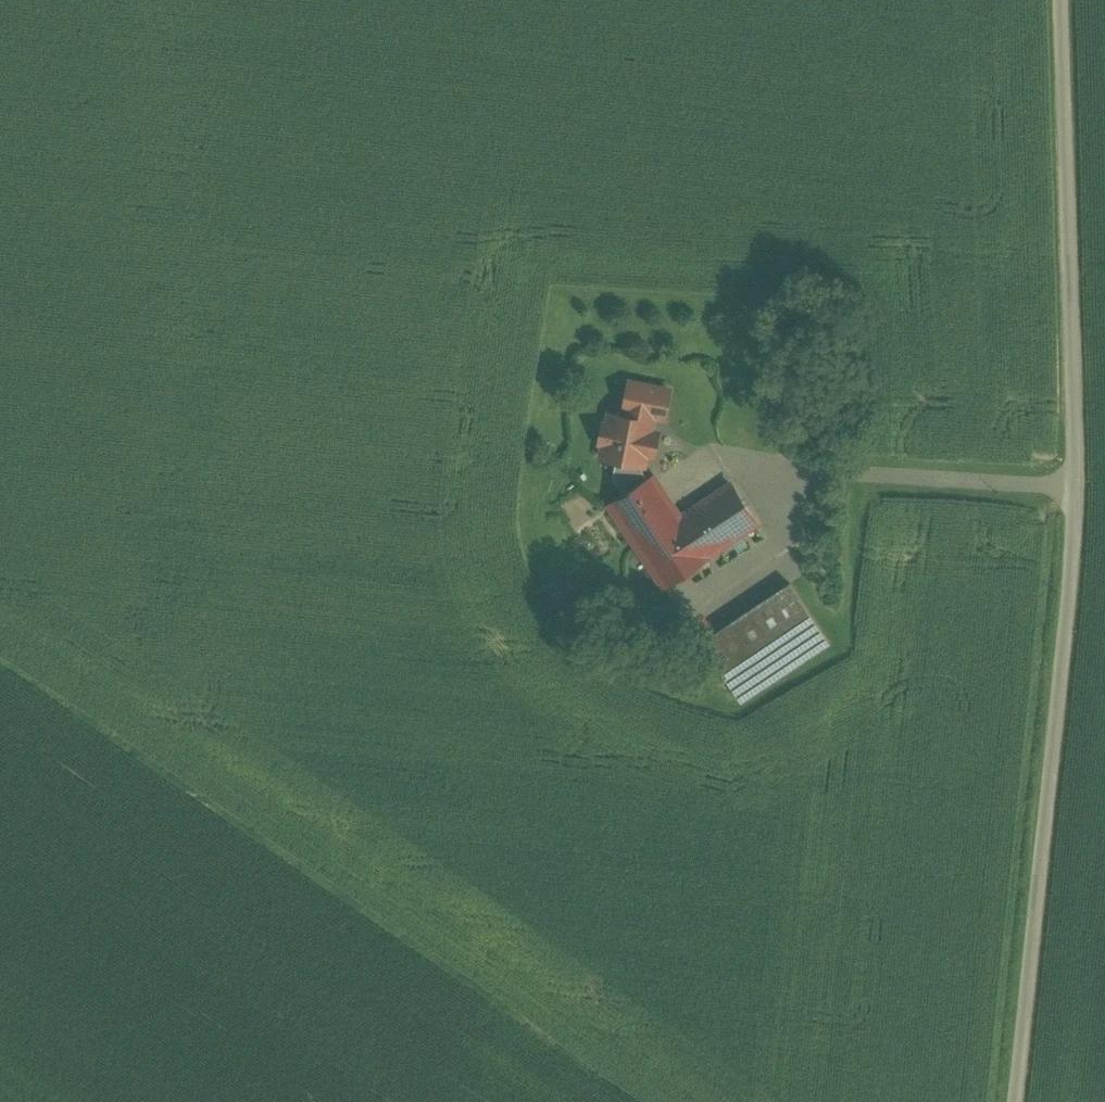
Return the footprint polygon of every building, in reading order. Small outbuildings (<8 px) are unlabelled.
[(674,369),(624,362),(610,453),(660,461),(674,369)] [(714,552),(710,545),(759,512),(732,471),(682,504),(654,460),(604,492),(665,584),(714,552)] [(837,639),(793,573),(704,633),(749,698),(837,639)]
